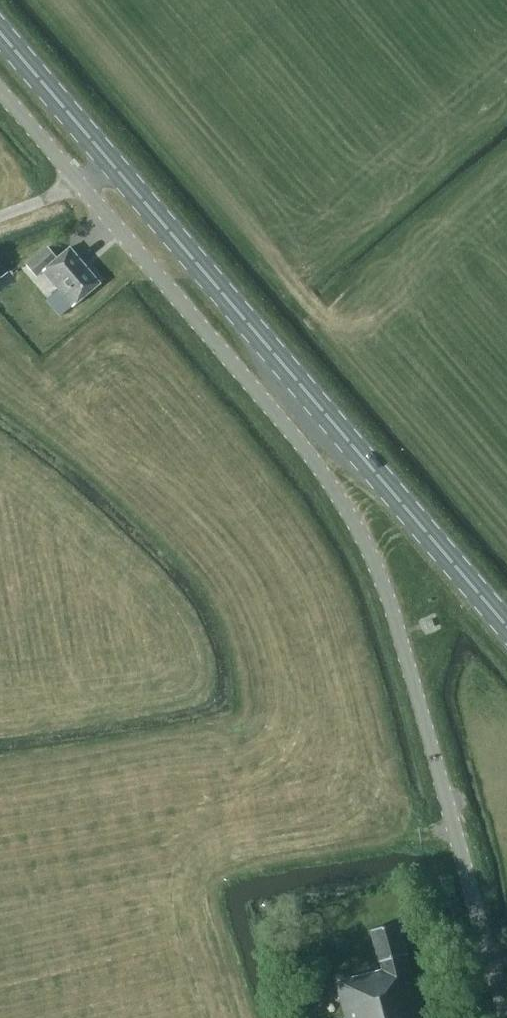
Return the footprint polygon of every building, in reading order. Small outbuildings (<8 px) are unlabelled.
[(43,271),(73,306),(100,283),(70,247),(58,258),(49,247),(27,265),(36,276),(43,271)] [(8,272),(0,262),(0,278),(8,272)] [(416,978),(411,979),(405,956),(406,956),(398,924),(371,931),(382,971),(335,983),(344,1017),(427,1017),(416,978)]
